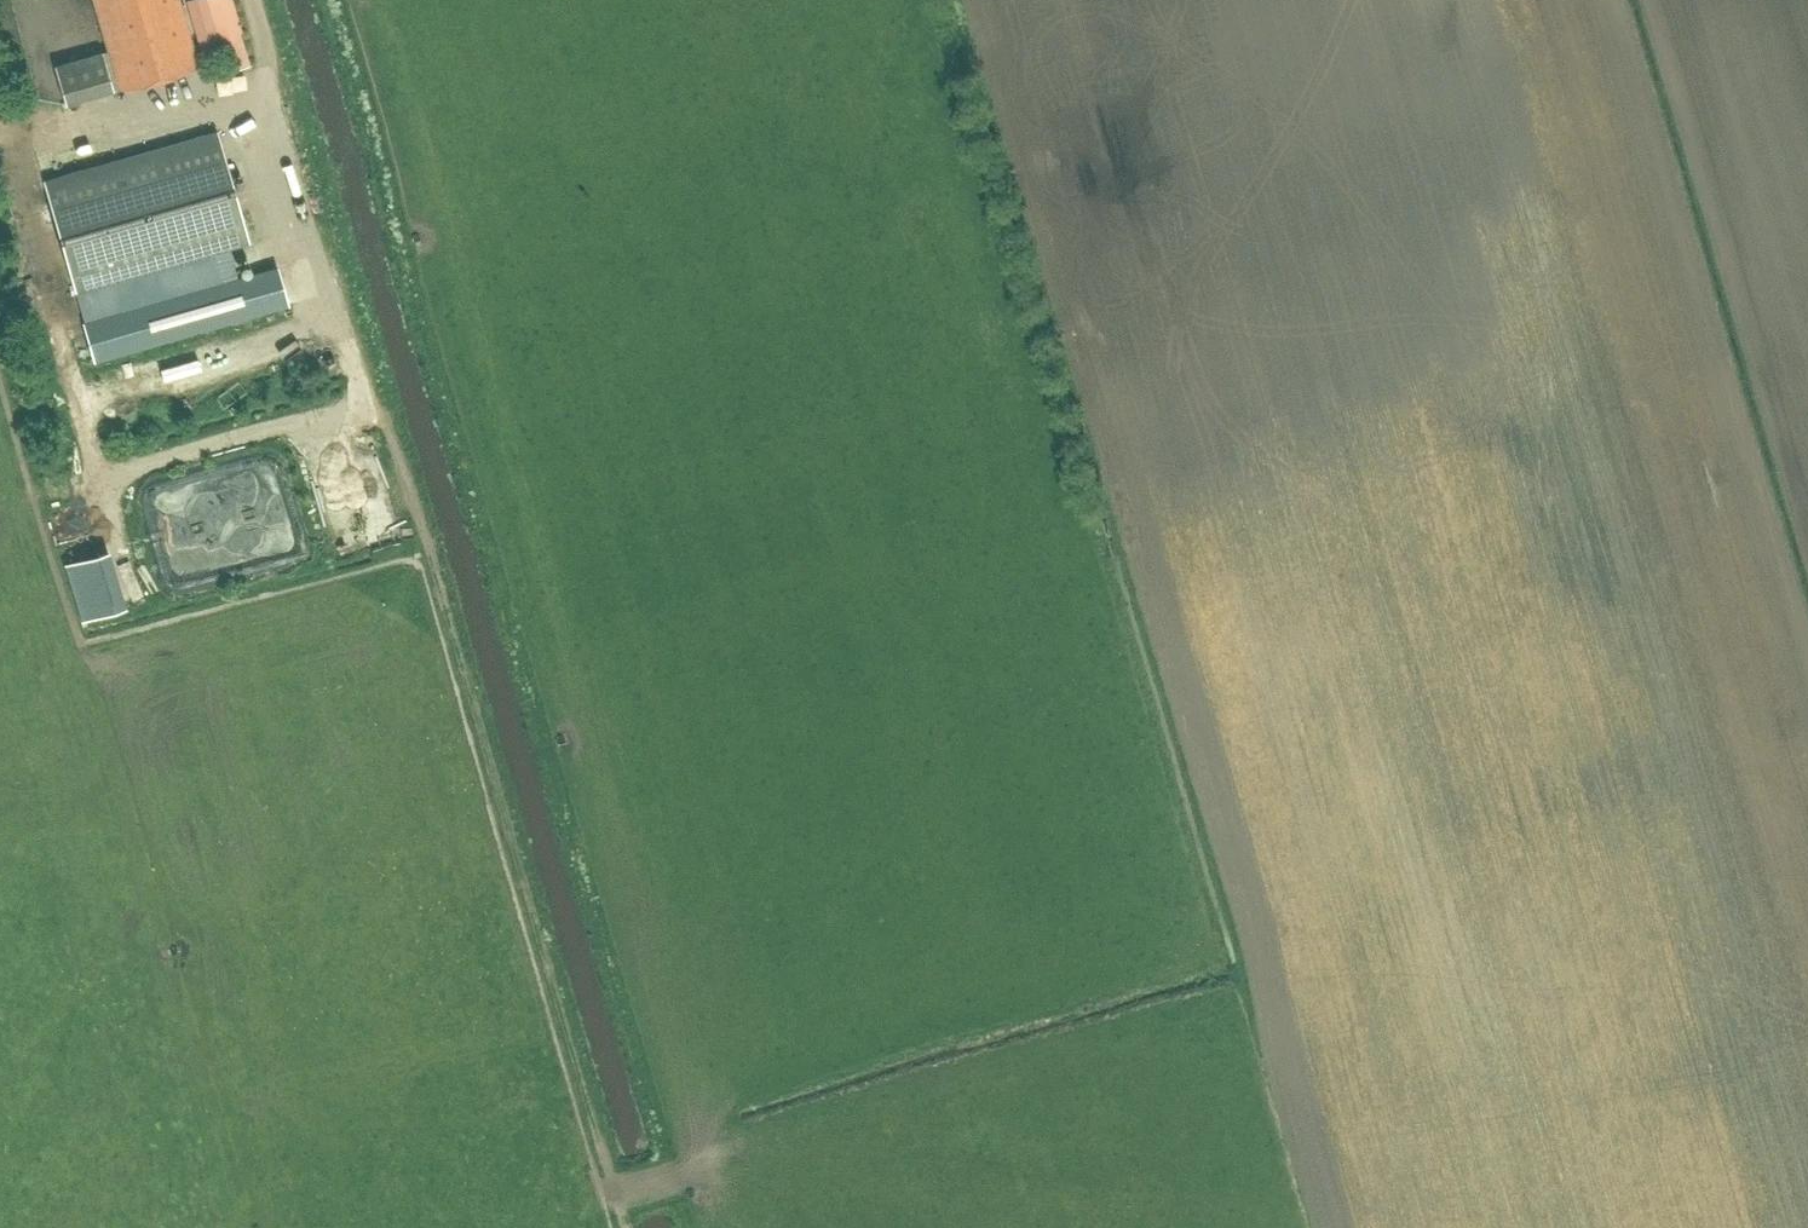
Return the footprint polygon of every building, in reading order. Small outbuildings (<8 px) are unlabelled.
[(179,0),(92,0),(118,89),(198,66),(179,0)] [(230,0),(205,0),(214,33),(199,37),(204,54),(219,49),(226,70),(249,63),(230,0)] [(111,87),(100,50),(53,64),(64,102),(111,87)] [(249,242),(217,130),(44,180),(75,291),(249,242)] [(276,265),(82,320),(93,360),(288,305),(276,265)] [(399,513),(386,515),(389,539),(402,538),(399,513)] [(176,569),(230,559),(226,537),(213,540),(211,530),(170,538),(176,569)]
